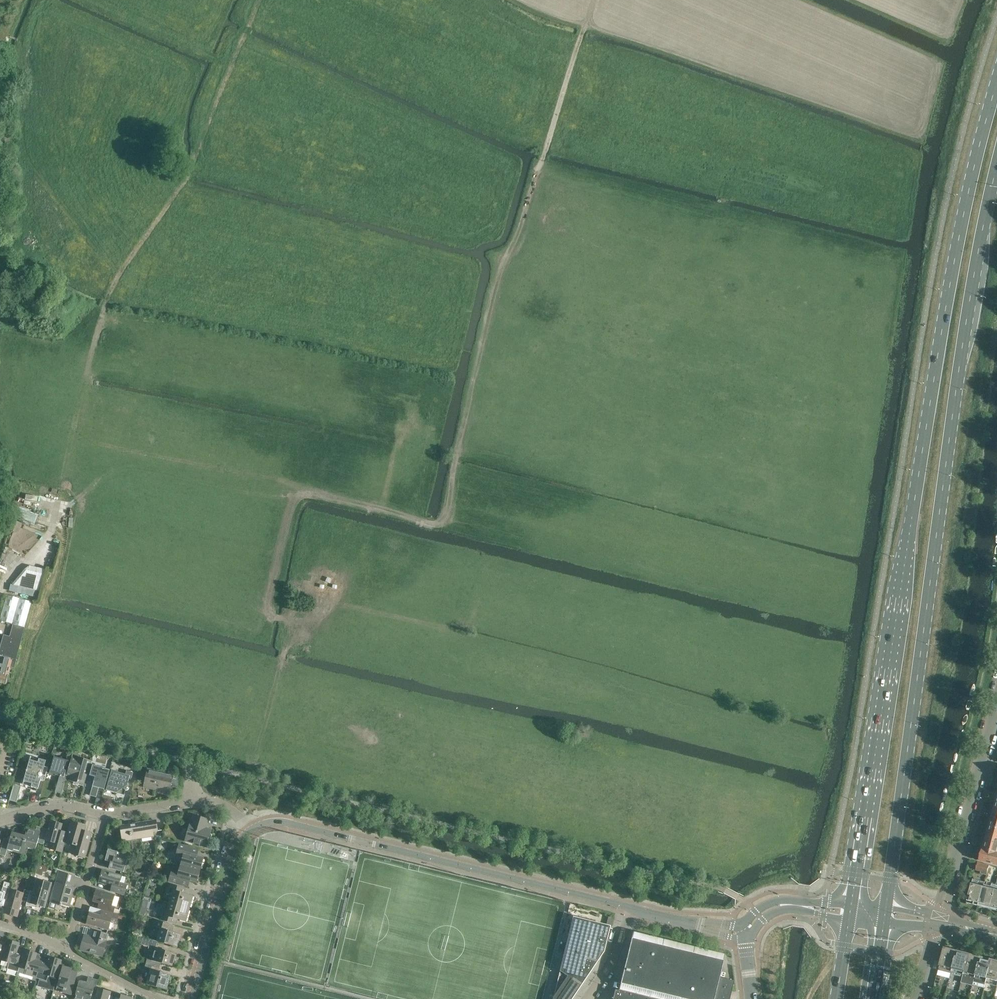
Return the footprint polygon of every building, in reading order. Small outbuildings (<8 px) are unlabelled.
[(74,323),(87,328),(89,324),(76,319),(74,323)] [(36,521),(38,512),(22,509),(20,517),(36,521)] [(12,520),(8,529),(16,532),(19,523),(12,520)] [(27,564),(11,584),(9,590),(35,596),(36,590),(39,590),(45,567),(27,564)] [(7,595),(0,619),(0,620),(13,624),(10,636),(4,634),(0,648),(0,658),(2,658),(15,662),(31,602),(7,595)] [(2,658),(0,664),(0,682),(6,684),(9,674),(9,675),(11,667),(14,668),(15,662),(2,658)] [(71,777),(70,780),(84,783),(90,761),(77,757),(78,753),(74,752),(67,776),(71,777)] [(55,792),(60,793),(62,793),(71,758),(66,757),(66,760),(54,756),(49,773),(60,776),(59,779),(55,792)] [(29,759),(23,781),(32,783),(31,787),(38,788),(41,778),(38,778),(39,776),(40,776),(41,776),(42,775),(45,776),(48,767),(44,766),(46,760),(39,758),(38,761),(29,759)] [(95,777),(90,793),(90,795),(96,797),(98,788),(104,789),(110,769),(96,766),(97,759),(93,758),(90,770),(91,770),(89,775),(95,777)] [(147,769),(144,786),(168,792),(170,786),(177,787),(179,774),(172,772),(172,774),(147,769)] [(124,795),(126,790),(127,790),(128,789),(129,788),(129,787),(129,786),(128,786),(128,785),(127,785),(129,778),(131,778),(133,772),(126,770),(125,774),(111,770),(106,790),(124,795)] [(16,802),(20,786),(13,784),(9,800),(16,802)] [(989,825),(996,827),(996,814),(994,814),(992,818),(991,818),(989,825)] [(190,823),(185,840),(186,840),(186,839),(194,841),(193,842),(207,846),(211,829),(204,827),(205,825),(206,825),(208,818),(194,815),(192,823),(190,823)] [(50,820),(48,829),(45,840),(52,842),(50,848),(62,852),(68,832),(67,832),(67,833),(61,831),(63,824),(50,820)] [(123,840),(123,841),(123,840),(133,839),(137,838),(138,838),(142,837),(142,838),(142,837),(146,837),(153,836),(153,831),(158,831),(157,828),(158,828),(157,828),(156,822),(157,822),(156,822),(156,820),(120,826),(121,829),(122,835),(123,840)] [(72,822),(67,840),(66,842),(75,844),(72,854),(84,857),(91,832),(84,831),(85,825),(72,822)] [(987,837),(996,839),(996,827),(989,825),(987,831),(989,831),(987,837)] [(25,835),(20,853),(26,855),(28,846),(36,849),(38,842),(44,844),(45,840),(48,829),(42,827),(41,831),(27,827),(25,835)] [(0,852),(0,854),(5,855),(7,849),(20,853),(25,835),(12,832),(10,840),(4,838),(0,852)] [(983,848),(996,852),(996,839),(987,837),(986,842),(985,841),(983,848)] [(179,843),(178,848),(177,849),(175,850),(174,851),(174,852),(175,854),(176,855),(183,857),(181,863),(200,868),(204,857),(197,855),(199,848),(179,843)] [(105,860),(110,861),(109,867),(124,871),(128,854),(108,848),(105,860)] [(979,860),(996,865),(996,852),(983,848),(979,860)] [(990,865),(978,862),(976,869),(981,870),(981,873),(987,875),(990,865)] [(172,869),(169,881),(188,887),(190,880),(196,882),(200,868),(181,863),(179,871),(172,869)] [(102,870),(99,882),(112,885),(111,891),(124,895),(127,884),(120,881),(122,875),(102,870)] [(59,871),(56,881),(50,902),(51,902),(49,908),(56,910),(58,903),(60,904),(60,905),(62,905),(62,904),(70,906),(75,887),(70,885),(73,875),(59,871)] [(72,884),(76,886),(81,878),(77,875),(72,884)] [(973,878),(972,883),(967,902),(979,905),(985,884),(985,882),(973,878)] [(27,902),(27,905),(35,907),(36,904),(45,907),(51,883),(37,879),(33,891),(30,891),(27,902)] [(5,907),(7,900),(10,889),(12,883),(4,881),(2,892),(0,891),(0,906),(5,907)] [(985,884),(979,905),(984,907),(985,905),(990,907),(996,884),(991,883),(991,885),(985,884)] [(172,894),(169,903),(189,908),(193,896),(184,893),(186,888),(169,884),(167,892),(172,894)] [(7,900),(5,907),(3,912),(17,916),(22,901),(27,902),(30,891),(25,889),(24,893),(10,889),(7,900)] [(100,903),(98,908),(102,910),(102,909),(113,912),(115,907),(112,906),(115,894),(96,889),(93,901),(100,903)] [(189,908),(169,903),(167,911),(162,910),(159,918),(176,923),(177,918),(186,920),(189,908)] [(102,909),(102,910),(101,915),(90,912),(87,924),(108,930),(111,920),(117,922),(119,914),(113,912),(102,909)] [(553,998),(571,998),(604,951),(610,926),(573,917),(553,998)] [(171,924),(155,919),(153,926),(160,928),(157,941),(178,947),(182,934),(173,931),(169,930),(171,924)] [(85,935),(81,949),(102,955),(106,941),(108,934),(95,930),(93,937),(85,935)] [(634,931),(633,931),(621,983),(614,981),(613,987),(619,988),(619,990),(615,989),(613,998),(730,998),(735,981),(719,977),(721,968),(725,954),(721,953),(634,931)] [(154,951),(152,960),(161,962),(173,966),(176,953),(156,947),(157,941),(138,935),(136,943),(149,946),(148,950),(154,951)] [(7,939),(6,942),(1,960),(9,962),(8,969),(18,972),(23,954),(17,952),(20,943),(7,939)] [(940,964),(939,970),(951,973),(957,951),(956,950),(951,948),(951,949),(945,947),(940,964)] [(23,954),(19,968),(20,969),(19,975),(25,977),(26,975),(37,978),(41,961),(35,959),(37,953),(24,949),(23,954)] [(957,951),(951,973),(963,976),(969,954),(968,953),(967,952),(964,951),(963,952),(957,951)] [(963,976),(961,982),(973,985),(974,979),(980,957),(979,957),(979,955),(975,954),(974,955),(969,954),(963,976)] [(41,961),(37,978),(47,981),(48,975),(57,978),(58,974),(61,962),(62,960),(49,956),(47,963),(41,961)] [(980,957),(974,979),(986,982),(992,960),(991,960),(991,959),(985,957),(985,958),(980,957)] [(145,968),(150,969),(146,984),(166,989),(171,974),(157,971),(158,968),(159,968),(161,962),(152,960),(147,959),(145,968)] [(986,982),(996,985),(996,961),(992,960),(986,982)] [(63,992),(71,995),(77,973),(67,969),(68,964),(61,962),(58,974),(60,975),(56,989),(63,991),(63,992)] [(938,973),(935,983),(940,985),(943,975),(938,973)] [(98,980),(91,978),(90,983),(79,980),(74,998),(91,998),(92,994),(94,995),(98,980)] [(95,998),(108,998),(110,992),(98,988),(95,998)]
